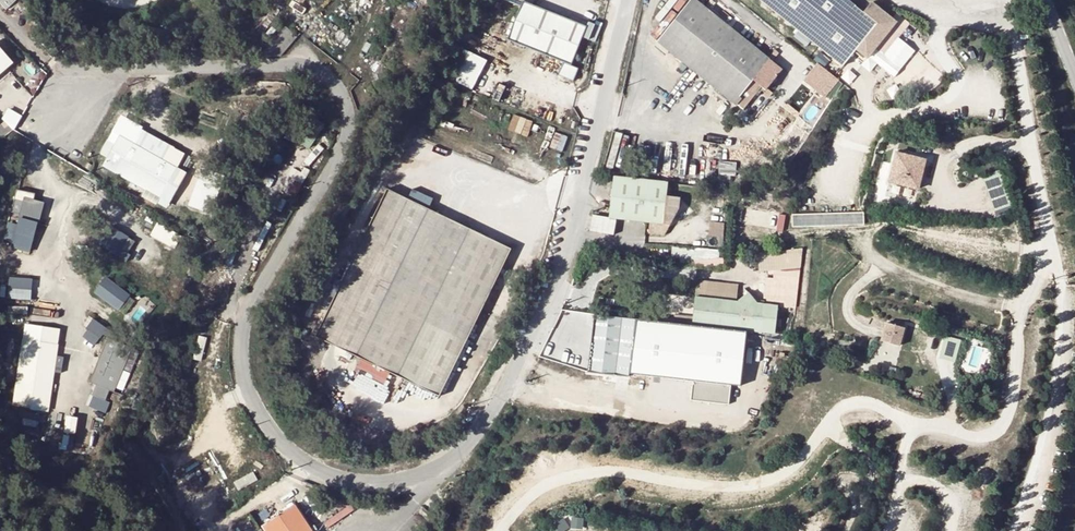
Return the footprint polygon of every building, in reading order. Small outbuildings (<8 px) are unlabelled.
[(11,11),(22,0),(1,0),(11,11)] [(760,87),(764,90),(780,70),(696,0),(687,0),(655,39),(741,111),(753,96),(760,87)] [(847,0),(760,0),(843,67),(857,50),(868,59),(896,23),(872,4),(864,13),(847,0)] [(587,28),(522,3),(507,42),(563,64),(558,77),(574,82),(579,70),(571,67),(587,28)] [(257,56),(281,55),(299,33),(286,22),(257,56)] [(12,60),(0,47),(0,71),(12,60)] [(466,49),(452,79),(476,90),(490,59),(466,49)] [(837,82),(816,65),(802,82),(823,99),(837,82)] [(770,94),(764,90),(760,87),(753,96),(755,97),(760,92),(767,98),(770,94)] [(11,107),(3,119),(17,128),(24,116),(11,107)] [(529,136),(535,121),(516,114),(510,129),(529,136)] [(1,135),(10,128),(4,122),(0,125),(0,134),(1,135)] [(612,167),(624,169),(629,133),(617,131),(612,167)] [(102,162),(114,169),(131,141),(119,133),(114,141),(107,153),(102,162)] [(107,153),(114,141),(107,136),(100,149),(107,153)] [(131,141),(114,169),(159,195),(176,166),(131,141)] [(925,160),(896,153),(889,182),(899,184),(909,187),(918,189),(925,160)] [(737,181),(737,161),(721,161),(721,181),(737,181)] [(206,168),(196,207),(221,213),(230,174),(206,168)] [(995,211),(1014,206),(1005,170),(986,175),(995,211)] [(645,181),(612,177),(608,218),(616,219),(648,222),(647,234),(658,235),(677,204),(678,194),(666,193),(667,183),(661,183),(645,181)] [(448,219),(387,189),(366,232),(338,287),(314,336),(382,369),(439,397),(454,367),(481,311),(512,250),(448,219)] [(32,203),(14,199),(11,210),(21,213),(13,247),(30,251),(37,224),(41,206),(32,203)] [(33,200),(32,203),(41,206),(37,224),(41,225),(46,204),(33,200)] [(864,226),(864,211),(791,213),(792,228),(864,226)] [(764,229),(787,227),(786,212),(763,213),(764,229)] [(614,234),(616,219),(608,218),(592,216),(591,232),(614,234)] [(725,236),(726,222),(712,221),(711,235),(725,236)] [(150,234),(174,247),(180,235),(157,222),(150,234)] [(128,235),(111,225),(99,244),(116,254),(128,235)] [(802,247),(757,253),(759,271),(801,268),(802,247)] [(129,293),(104,276),(94,292),(119,308),(129,293)] [(698,296),(740,297),(740,281),(698,281),(698,296)] [(750,292),(738,301),(743,308),(755,299),(750,292)] [(695,297),(692,324),(745,330),(775,334),(778,306),(758,303),(755,299),(743,308),(738,301),(695,297)] [(595,312),(588,369),(628,373),(634,317),(595,312)] [(692,324),(634,317),(628,373),(691,380),(731,384),(739,385),(745,330),(692,324)] [(106,339),(113,328),(95,318),(88,328),(106,339)] [(904,324),(886,319),(881,336),(899,341),(904,324)] [(61,332),(25,326),(11,406),(47,412),(61,332)] [(943,358),(960,361),(964,338),(947,335),(943,358)] [(899,341),(881,336),(879,342),(897,348),(899,341)] [(731,384),(691,380),(690,399),(729,403),(731,384)] [(79,433),(80,417),(70,416),(68,432),(79,433)] [(66,436),(65,449),(73,449),(74,437),(66,436)] [(296,503),(266,522),(262,525),(266,530),(314,530),(296,503)] [(331,526),(357,509),(353,504),(328,521),(331,526)] [(574,528),(569,518),(548,529),(549,530),(568,530),(574,528)] [(574,518),(574,527),(586,527),(586,518),(574,518)]
